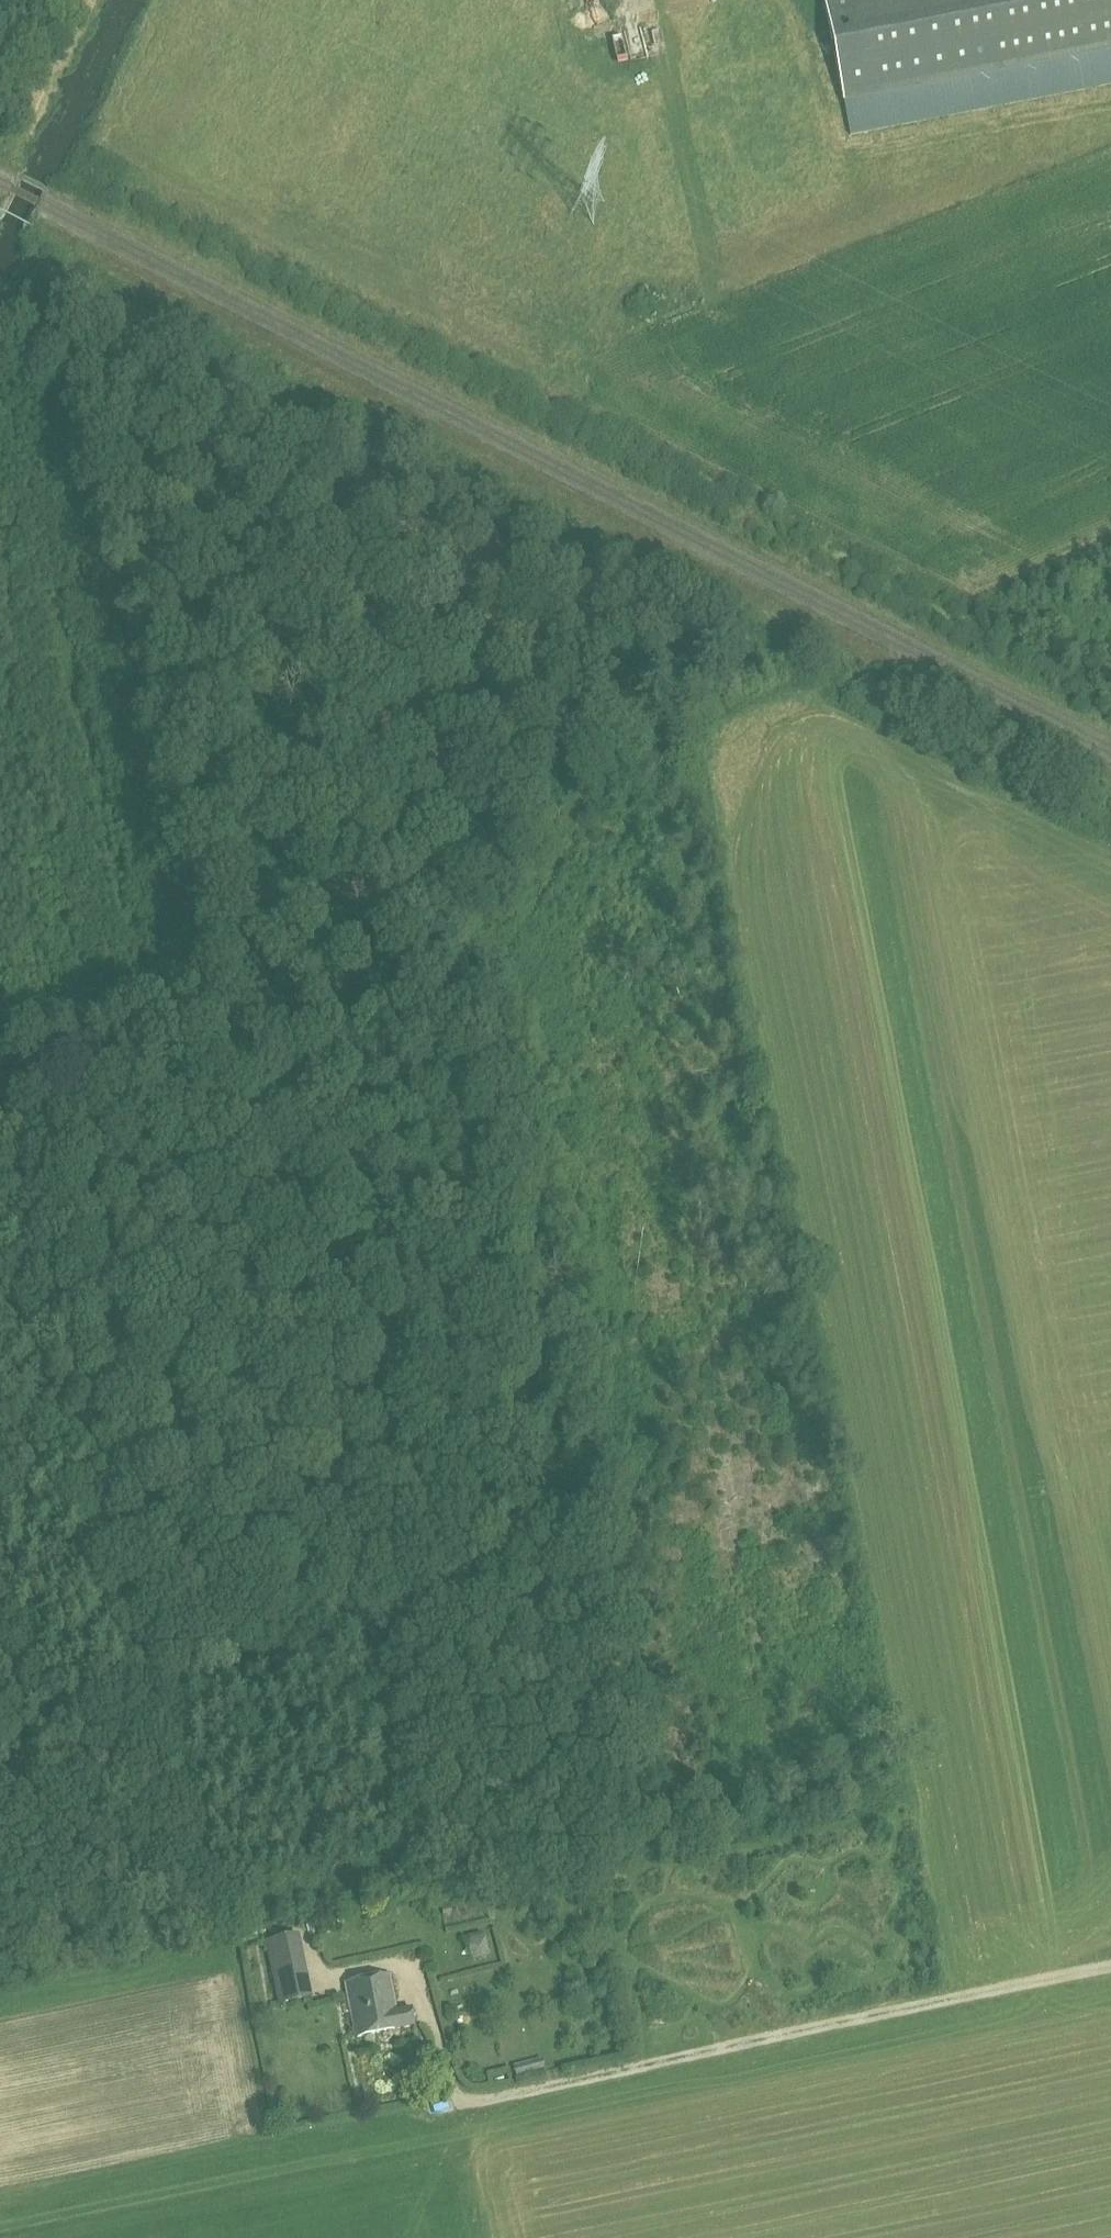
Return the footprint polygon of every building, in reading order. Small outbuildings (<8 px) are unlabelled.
[(1110,49),(1110,0),(823,0),(843,101),(1110,49)] [(266,1942),(269,1958),(302,1952),(298,1936),(266,1942)] [(346,1982),(357,2036),(414,2025),(410,2009),(395,2012),(388,1974),(346,1982)] [(308,1982),(276,1988),(277,1995),(279,2004),(311,1998),(309,1988),(308,1982)]
